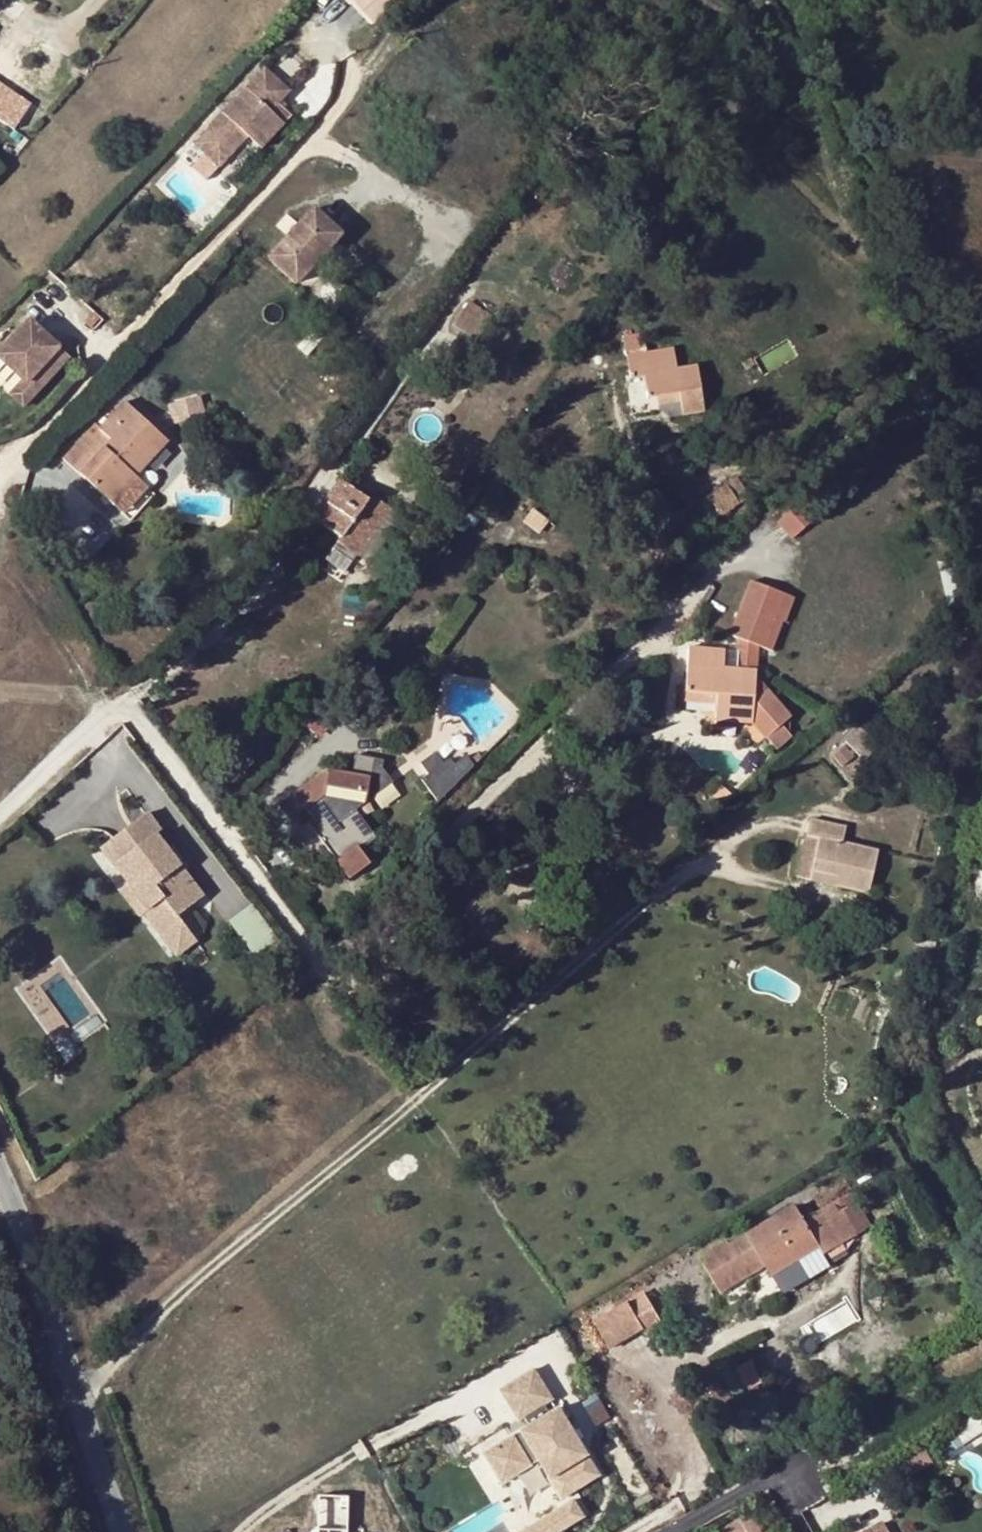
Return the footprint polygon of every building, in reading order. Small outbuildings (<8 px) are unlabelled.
[(385,12),(393,4),(389,0),(374,0),(385,12)] [(270,112),(286,95),(261,72),(194,144),(219,167),(247,136),(258,147),(281,122),(270,112)] [(0,95),(0,117),(16,128),(26,113),(0,95)] [(313,209),(312,209),(268,258),(269,260),(297,284),(341,236),(342,235),(341,234),(313,209)] [(491,317),(468,302),(452,326),(475,340),(491,317)] [(29,320),(0,352),(0,359),(23,380),(36,393),(69,357),(29,320)] [(325,336),(315,327),(297,346),(307,356),(325,336)] [(643,333),(623,336),(626,357),(647,353),(643,333)] [(647,397),(656,395),(678,391),(683,415),(703,412),(695,367),(676,370),(672,348),(647,353),(626,357),(630,379),(643,377),(647,397)] [(754,366),(748,358),(741,362),(746,371),(754,366)] [(36,393),(23,380),(9,395),(23,407),(36,393)] [(678,391),(656,395),(657,402),(657,407),(659,411),(661,414),(664,417),(668,418),(672,418),(683,415),(678,391)] [(114,506),(138,479),(135,476),(128,471),(135,463),(141,469),(166,441),(124,402),(98,429),(94,424),(63,459),(114,506)] [(385,454),(367,441),(362,448),(380,461),(385,454)] [(128,471),(135,476),(141,469),(135,463),(128,471)] [(147,487),(138,479),(114,506),(122,513),(147,487)] [(748,497),(734,479),(696,506),(709,525),(748,497)] [(375,506),(367,500),(342,482),(315,520),(340,538),(336,542),(358,558),(377,533),(370,528),(386,505),(379,500),(375,506)] [(371,494),(367,500),(375,506),(379,500),(371,494)] [(784,525),(798,542),(824,522),(809,504),(784,525)] [(396,513),(386,505),(370,528),(377,533),(379,535),(396,513)] [(67,542),(54,550),(62,561),(74,553),(67,542)] [(351,569),(358,558),(336,542),(329,553),(351,569)] [(687,649),(684,693),(716,696),(715,706),(714,721),(751,724),(765,741),(766,740),(775,752),(791,739),(781,727),(790,720),(772,699),(753,697),(755,678),(757,647),(764,650),(788,597),(754,582),(731,634),(736,637),(735,670),(722,669),(723,651),(687,649)] [(755,678),(753,697),(772,699),(755,678)] [(716,696),(684,693),(683,703),(715,706),(716,696)] [(322,696),(301,724),(321,738),(341,710),(322,696)] [(443,763),(435,752),(420,763),(428,774),(421,779),(438,802),(474,766),(466,755),(454,764),(449,758),(443,763)] [(352,775),(367,778),(365,793),(370,798),(392,781),(382,768),(384,760),(356,755),(352,775)] [(365,793),(367,778),(352,775),(325,770),(277,806),(288,821),(304,809),(314,823),(309,828),(348,879),(368,863),(358,851),(375,838),(355,810),(370,798),(365,793)] [(137,876),(127,883),(118,890),(139,916),(144,913),(161,899),(175,917),(202,896),(153,834),(157,830),(144,814),(100,849),(112,864),(122,858),(137,876)] [(807,882),(810,872),(834,877),(832,888),(866,895),(877,851),(841,842),(844,827),(808,819),(794,879),(807,882)] [(112,864),(127,883),(137,876),(122,858),(112,864)] [(834,877),(810,872),(807,882),(832,888),(834,877)] [(161,899),(144,913),(176,954),(195,940),(175,917),(161,899)] [(837,1203),(857,1237),(872,1228),(851,1194),(837,1203)] [(824,1257),(857,1237),(837,1203),(804,1224),(795,1209),(730,1248),(727,1243),(700,1260),(721,1296),(765,1269),(771,1279),(797,1263),(820,1249),(824,1257)] [(801,1270),(824,1257),(820,1249),(797,1263),(801,1270)] [(643,1331),(647,1338),(664,1327),(643,1293),(626,1303),(643,1331)] [(593,1323),(610,1351),(643,1331),(626,1303),(593,1323)] [(594,1475),(531,1364),(489,1388),(514,1431),(478,1451),(496,1483),(533,1462),(553,1498),(594,1475)] [(352,1530),(352,1495),(317,1494),(317,1529),(352,1530)]
